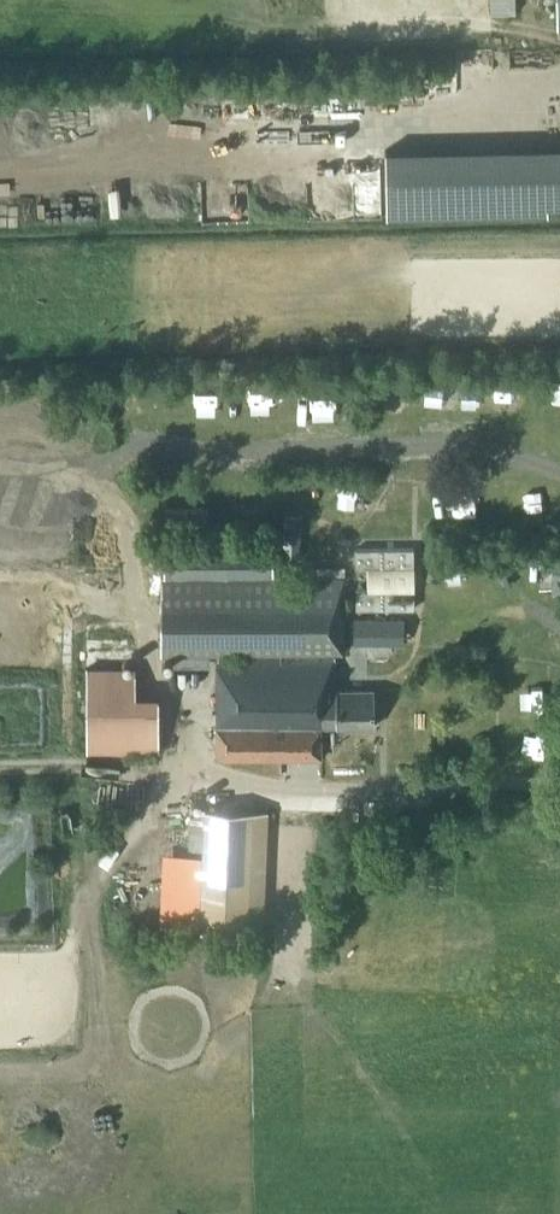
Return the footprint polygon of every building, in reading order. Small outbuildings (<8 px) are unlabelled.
[(284,527),(283,555),(300,556),(301,527),(284,527)] [(233,655),(312,657),(344,658),(346,583),(275,581),(276,544),(166,541),(165,578),(163,578),(161,655),(233,657),(233,655)] [(413,547),(355,548),(356,566),(413,565),(413,547)] [(356,589),(356,607),(414,607),(414,589),(356,589)] [(354,643),(405,643),(405,617),(354,617),(354,643)] [(333,660),(216,659),(214,757),(323,759),(324,724),(369,725),(369,687),(333,687),(333,660)] [(136,695),(136,664),(88,664),(88,749),(160,750),(160,705),(141,705),(141,695),(136,695)] [(205,808),(200,928),(263,931),(268,810),(205,808)]
